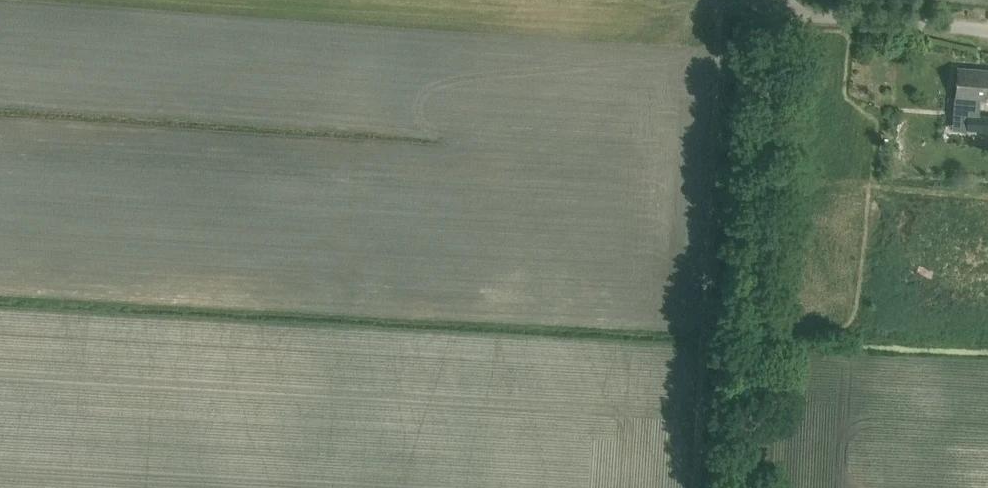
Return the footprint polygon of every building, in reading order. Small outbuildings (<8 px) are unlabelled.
[(958,68),(955,97),(969,98),(967,130),(987,131),(987,116),(978,115),(979,99),(987,100),(987,70),(958,68)]
